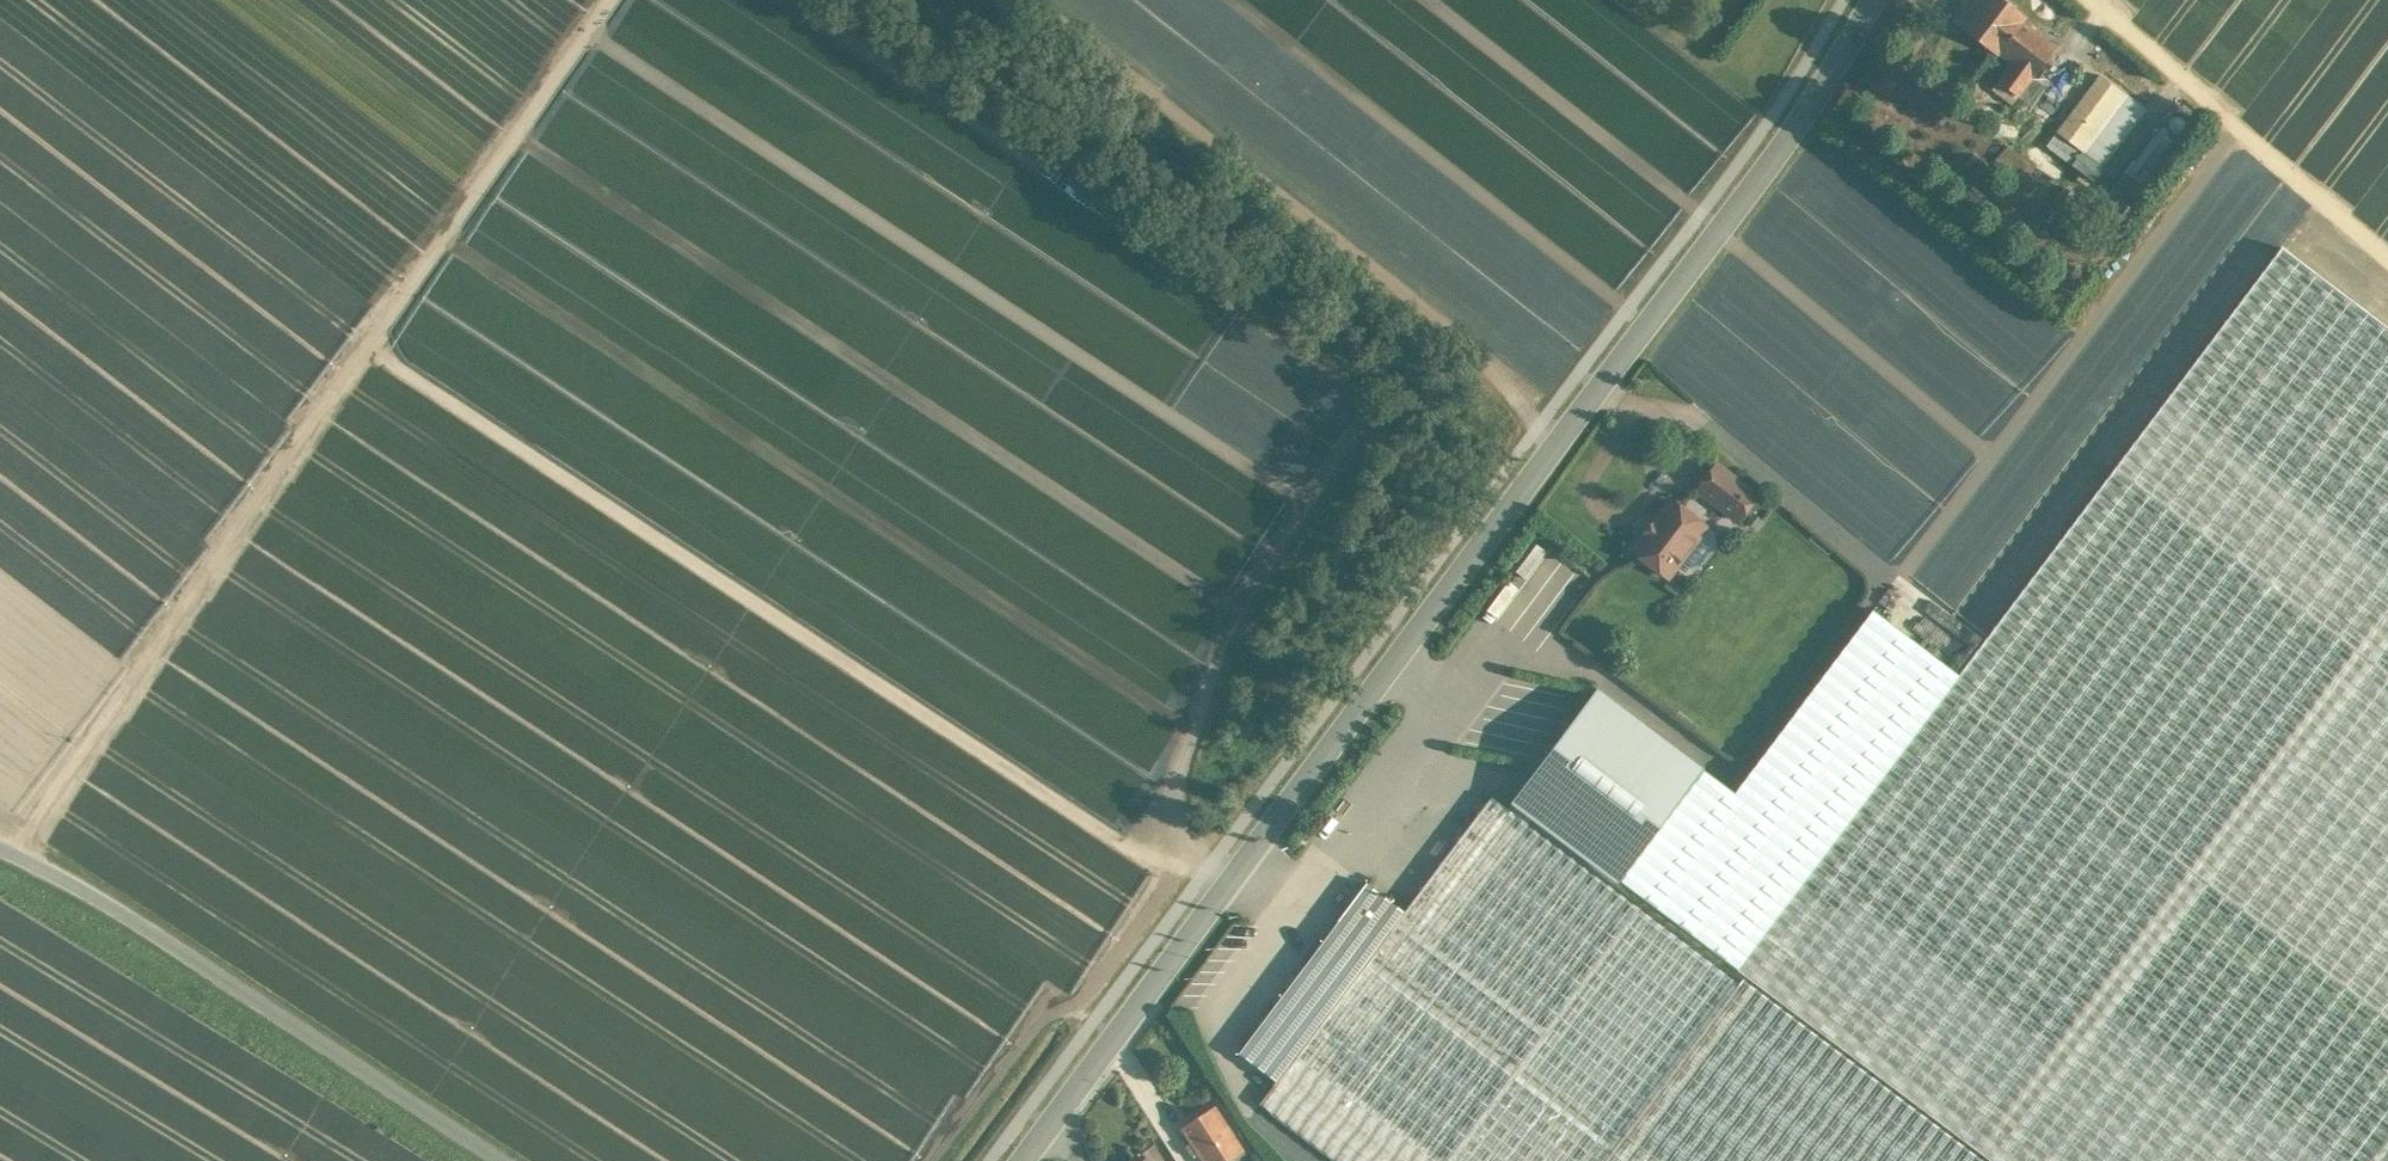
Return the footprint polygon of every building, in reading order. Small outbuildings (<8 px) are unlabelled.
[(2002,0),(1979,0),(1959,25),(1996,53),(1998,50),(2012,61),(1998,80),(2018,95),(2054,47),(2019,22),(2023,16),(2002,0)] [(2126,94),(2099,74),(2082,97),(2106,121),(2126,94)] [(2082,97),(2056,131),(2083,152),(2106,121),(2082,97)] [(1755,494),(1717,465),(1717,464),(1716,463),(1715,465),(1698,488),(1697,489),(1698,490),(1698,489),(1736,518),(1736,519),(1737,520),(1738,518),(1755,495),(1756,496),(1757,494),(1755,493),(1755,494)] [(1669,501),(1653,522),(1651,521),(1642,533),(1644,534),(1633,548),(1633,547),(1632,549),(1633,550),(1634,550),(1666,574),(1666,575),(1667,576),(1669,575),(1668,574),(1679,560),(1687,567),(1701,565),(1716,546),(1714,532),(1704,525),(1703,525),(1671,501),(1671,500),(1670,499),(1668,501),(1669,501)] [(1596,687),(1510,802),(1514,804),(1509,810),(1528,824),(1532,818),(1617,882),(1703,768),(1596,687)] [(1405,910),(1405,911),(1390,930),(1397,935),(1398,943),(1390,954),(1383,955),(1375,949),(1295,1056),(1435,1160),(1447,1160),(1638,907),(1528,824),(1509,810),(1491,796),(1405,910)] [(1405,910),(1366,882),(1337,920),(1337,921),(1338,920),(1375,949),(1383,955),(1390,954),(1398,943),(1397,935),(1390,930),(1405,911),(1405,910)] [(1990,913),(1991,923),(2000,922),(2000,910),(1985,911),(1985,899),(1977,899),(1978,914),(1990,913)] [(1737,982),(1638,907),(1447,1160),(1602,1160),(1737,982)] [(1337,921),(1239,1052),(1277,1080),(1295,1056),(1375,949),(1338,920),(1337,921)] [(1742,978),(1738,983),(1737,982),(1602,1160),(1984,1160),(1742,978)] [(1295,1056),(1277,1080),(1260,1102),(1338,1160),(1435,1160),(1295,1056)] [(1182,1127),(1204,1160),(1250,1160),(1215,1106),(1182,1127)]
